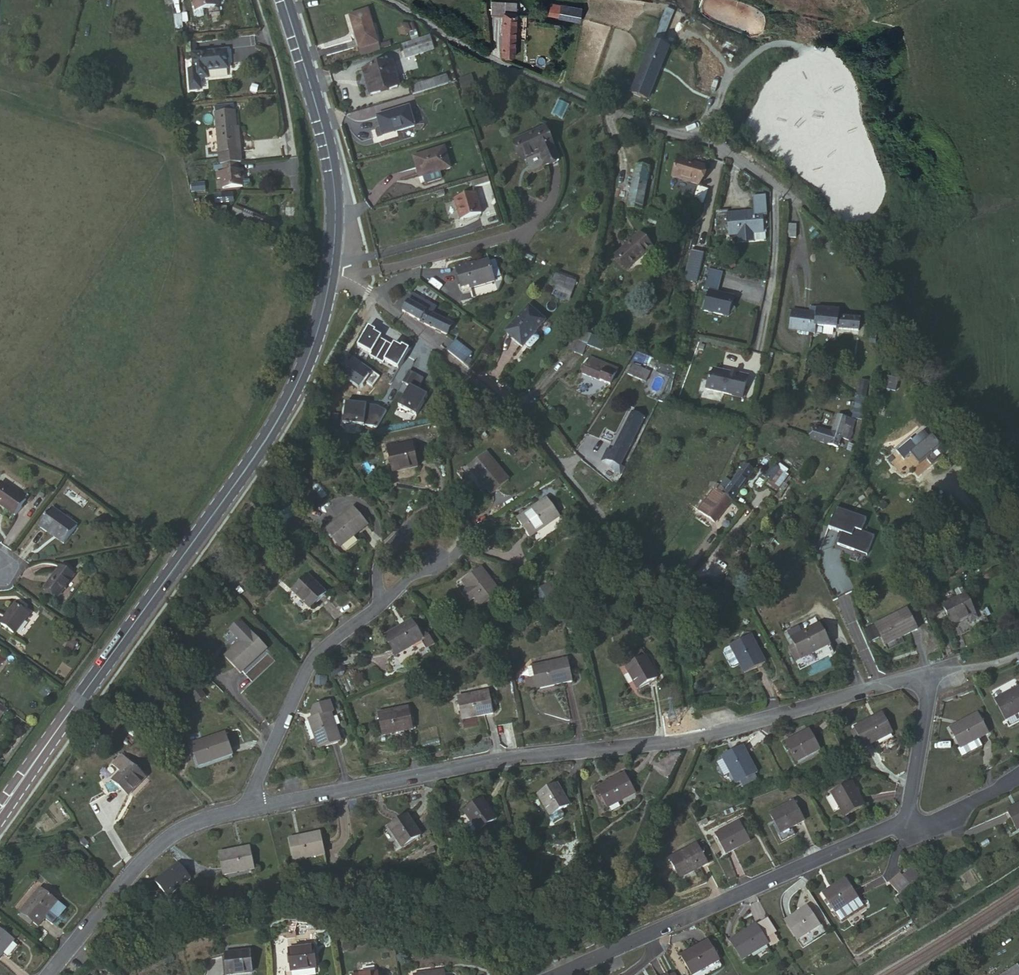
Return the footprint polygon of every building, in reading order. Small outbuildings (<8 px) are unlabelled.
[(503,21),(516,23),(529,25),(530,15),(517,14),(518,11),(504,8),(503,21)] [(347,15),(358,48),(373,44),(362,10),(347,15)] [(562,20),(563,27),(580,24),(579,17),(562,20)] [(529,25),(516,23),(511,64),(525,66),(529,25)] [(400,25),(399,36),(409,38),(411,26),(400,25)] [(433,48),(429,35),(401,43),(406,57),(433,48)] [(358,48),(360,56),(375,50),(373,44),(358,48)] [(230,67),(230,49),(208,50),(196,51),(197,66),(190,67),(192,87),(203,87),(203,76),(210,75),(210,68),(230,67)] [(676,56),(659,50),(653,67),(653,68),(642,101),(658,107),(669,74),(670,74),(676,56)] [(385,63),(361,71),(368,94),(393,87),(385,63)] [(446,71),(410,83),(412,90),(448,78),(446,71)] [(472,76),(459,79),(463,93),(476,89),(472,76)] [(407,105),(377,114),(384,132),(393,128),(394,130),(414,124),(407,105)] [(222,114),(224,167),(226,166),(245,165),(246,165),(245,144),(242,145),(241,114),(222,114)] [(543,128),(512,139),(520,159),(537,153),(541,162),(554,157),(543,128)] [(445,142),(414,153),(420,174),(424,173),(425,178),(427,177),(429,179),(443,174),(441,167),(452,164),(445,142)] [(687,160),(679,158),(673,177),(701,186),(706,166),(687,160)] [(650,170),(635,167),(626,208),(642,211),(650,170)] [(249,172),(245,172),(226,172),(221,173),(222,180),(227,179),(227,189),(256,188),(256,182),(248,183),(248,178),(250,178),(249,172)] [(192,184),(193,192),(197,193),(206,191),(204,183),(192,184)] [(473,189),(454,195),(460,215),(480,209),(473,189)] [(234,204),(233,194),(228,194),(219,195),(219,204),(234,204)] [(728,206),(716,207),(717,232),(737,231),(753,230),(753,231),(763,231),(762,209),(728,210),(728,206)] [(255,221),(245,217),(237,213),(234,220),(275,241),(281,231),(256,219),(255,221)] [(753,230),(737,231),(738,239),(754,238),(753,231),(753,230)] [(638,239),(615,261),(613,264),(626,276),(650,253),(638,239)] [(816,240),(811,243),(817,252),(821,249),(816,240)] [(704,251),(691,248),(684,277),(697,280),(704,251)] [(469,259),(457,264),(465,285),(473,283),(474,285),(476,292),(500,282),(498,276),(490,256),(471,263),(469,259)] [(721,270),(705,266),(703,271),(706,272),(702,287),(708,289),(703,308),(728,314),(734,307),(730,303),(732,295),(716,291),(721,270)] [(554,276),(550,286),(544,284),(536,304),(546,308),(547,305),(563,311),(570,294),(574,283),(554,276)] [(410,294),(400,311),(409,316),(417,320),(421,322),(444,333),(450,323),(430,312),(432,307),(410,294)] [(822,307),(810,306),(810,312),(789,309),(787,330),(813,333),(814,326),(819,327),(822,307)] [(837,309),(822,307),(819,327),(835,329),(836,316),(837,309)] [(543,322),(526,308),(503,335),(521,350),(523,348),(529,353),(539,341),(531,334),(543,322)] [(862,325),(883,321),(879,313),(861,315),(862,325)] [(836,316),(835,329),(857,331),(858,318),(836,316)] [(578,353),(579,351),(582,345),(583,343),(589,331),(571,323),(567,335),(562,343),(560,345),(578,353)] [(376,329),(369,325),(357,345),(372,354),(371,356),(382,362),(383,360),(398,368),(409,348),(402,344),(401,346),(394,342),(393,344),(380,337),(382,335),(375,331),(376,329)] [(604,338),(589,331),(583,343),(599,351),(604,338)] [(454,338),(445,348),(452,354),(461,361),(469,352),(454,338)] [(583,354),(581,360),(576,371),(581,373),(607,385),(612,373),(614,368),(583,354)] [(628,374),(646,382),(653,370),(634,361),(628,374)] [(736,375),(711,368),(709,376),(707,377),(704,387),(730,395),(730,396),(739,398),(745,377),(736,374),(736,375)] [(857,395),(866,398),(870,383),(860,380),(857,395)] [(864,406),(866,398),(857,395),(854,404),(864,406)] [(863,422),(865,414),(851,411),(849,419),(863,422)] [(631,414),(629,418),(611,454),(614,455),(622,460),(642,419),(631,414)] [(810,438),(827,444),(836,447),(840,436),(846,438),(850,424),(844,422),(846,418),(835,415),(830,433),(813,428),(810,438)] [(917,441),(912,445),(920,455),(925,451),(931,459),(941,450),(936,443),(939,441),(930,431),(927,434),(925,431),(926,430),(922,425),(911,434),(917,441)] [(481,450),(462,462),(483,494),(502,482),(481,450)] [(630,452),(617,477),(627,482),(641,458),(630,452)] [(622,460),(614,455),(612,461),(620,465),(622,460)] [(616,473),(601,461),(595,470),(610,481),(616,473)] [(769,481),(778,468),(770,463),(755,484),(762,488),(767,480),(769,481)] [(712,489),(720,495),(729,502),(752,470),(743,464),(730,482),(724,477),(718,485),(716,484),(712,489)] [(384,466),(374,468),(378,495),(404,491),(401,466),(385,469),(384,466)] [(783,472),(778,468),(769,481),(775,485),(783,472)] [(617,477),(611,489),(609,494),(617,498),(624,488),(627,482),(617,477)] [(0,481),(0,503),(14,515),(27,498),(2,478),(0,481)] [(624,488),(617,498),(626,503),(632,492),(624,488)] [(710,528),(714,522),(720,514),(726,518),(732,509),(726,505),(729,502),(720,495),(712,489),(696,510),(692,515),(710,528)] [(865,506),(834,496),(828,516),(842,520),(839,532),(855,537),(856,535),(869,539),(874,522),(862,518),(865,506)] [(287,501),(273,506),(276,513),(289,508),(287,501)] [(51,505),(37,524),(62,542),(76,524),(51,505)] [(547,525),(534,505),(507,522),(519,542),(547,525)] [(350,514),(321,530),(332,550),(360,534),(350,514)] [(1009,558),(990,568),(992,574),(1012,564),(1009,558)] [(43,585),(57,596),(73,573),(58,563),(43,585)] [(960,567),(963,573),(946,584),(958,602),(974,592),(978,598),(985,593),(981,588),(970,569),(966,563),(960,567)] [(701,570),(703,578),(714,577),(712,568),(701,570)] [(472,572),(453,583),(469,610),(488,599),(472,572)] [(915,584),(886,603),(898,622),(927,602),(915,584)] [(306,587),(291,602),(307,619),(323,604),(306,587)] [(0,618),(0,627),(10,635),(26,614),(11,604),(0,618)] [(810,621),(800,628),(804,634),(812,646),(835,631),(823,613),(810,621)] [(598,615),(585,622),(588,629),(596,625),(602,622),(598,615)] [(800,628),(810,621),(806,615),(796,621),(800,628)] [(399,622),(374,638),(387,659),(413,642),(399,622)] [(596,625),(588,629),(591,634),(598,630),(596,625)] [(751,655),(756,664),(776,652),(762,629),(759,625),(740,637),(740,638),(751,655)] [(229,650),(216,667),(235,681),(258,652),(225,628),(216,640),(229,650)] [(812,646),(804,634),(799,637),(806,650),(812,646)] [(751,655),(740,638),(734,641),(734,644),(742,658),(745,658),(751,655)] [(425,642),(428,651),(435,648),(432,639),(425,642)] [(619,658),(623,665),(635,688),(655,679),(643,656),(638,648),(619,658)] [(571,687),(566,665),(536,672),(541,693),(571,687)] [(532,695),(541,693),(536,672),(532,673),(534,683),(530,684),(532,695)] [(175,685),(168,692),(178,703),(186,696),(175,685)] [(995,696),(1005,718),(1018,711),(1018,685),(995,696)] [(313,706),(309,708),(323,743),(344,735),(329,699),(332,698),(328,687),(312,694),(311,701),(313,706)] [(498,711),(493,688),(463,694),(468,716),(498,711)] [(408,702),(380,713),(387,733),(416,722),(408,702)] [(858,703),(831,719),(842,737),(869,721),(858,703)] [(948,723),(959,744),(978,734),(986,730),(976,709),(948,723)] [(186,742),(198,761),(231,740),(218,721),(186,742)] [(790,723),(766,737),(778,757),(802,742),(790,723)] [(978,734),(959,744),(962,750),(966,758),(987,748),(978,734)] [(728,747),(708,759),(724,786),(744,774),(728,747)] [(104,787),(117,806),(137,792),(117,765),(108,771),(114,780),(104,787)] [(837,769),(819,779),(833,802),(851,792),(837,769)] [(628,778),(597,787),(603,808),(634,800),(628,778)] [(554,792),(532,805),(545,826),(566,813),(554,792)] [(755,807),(767,827),(779,821),(791,814),(779,794),(755,807)] [(1008,807),(1018,829),(1018,828),(1018,801),(1008,807)] [(466,841),(467,843),(487,836),(478,810),(458,816),(462,830),(456,833),(460,844),(466,841)] [(730,811),(705,825),(717,844),(741,831),(730,811)] [(404,817),(382,824),(391,849),(413,842),(404,817)] [(779,821),(767,827),(765,828),(769,834),(783,826),(779,821)] [(304,832),(273,838),(277,860),(308,855),(304,832)] [(689,837),(662,852),(673,871),(701,856),(689,837)] [(239,852),(207,857),(211,879),(242,874),(239,852)] [(902,858),(893,870),(904,877),(912,866),(902,858)] [(840,904),(841,903),(862,885),(847,868),(826,886),(840,904)] [(37,922),(45,911),(57,894),(38,881),(19,908),(37,922)] [(862,885),(841,903),(848,911),(869,894),(862,885)] [(57,894),(45,911),(53,917),(65,901),(57,894)] [(811,897),(789,914),(803,930),(824,914),(811,897)] [(757,915),(731,933),(745,952),(771,933),(757,915)] [(1,943),(11,929),(0,920),(0,945),(1,943)] [(11,929),(1,943),(9,949),(19,934),(11,929)] [(713,931),(687,946),(698,965),(724,950),(713,931)] [(303,935),(278,940),(282,962),(307,958),(303,935)] [(233,944),(208,948),(212,971),(237,966),(233,944)] [(998,974),(1018,974),(1018,962),(998,974)]
